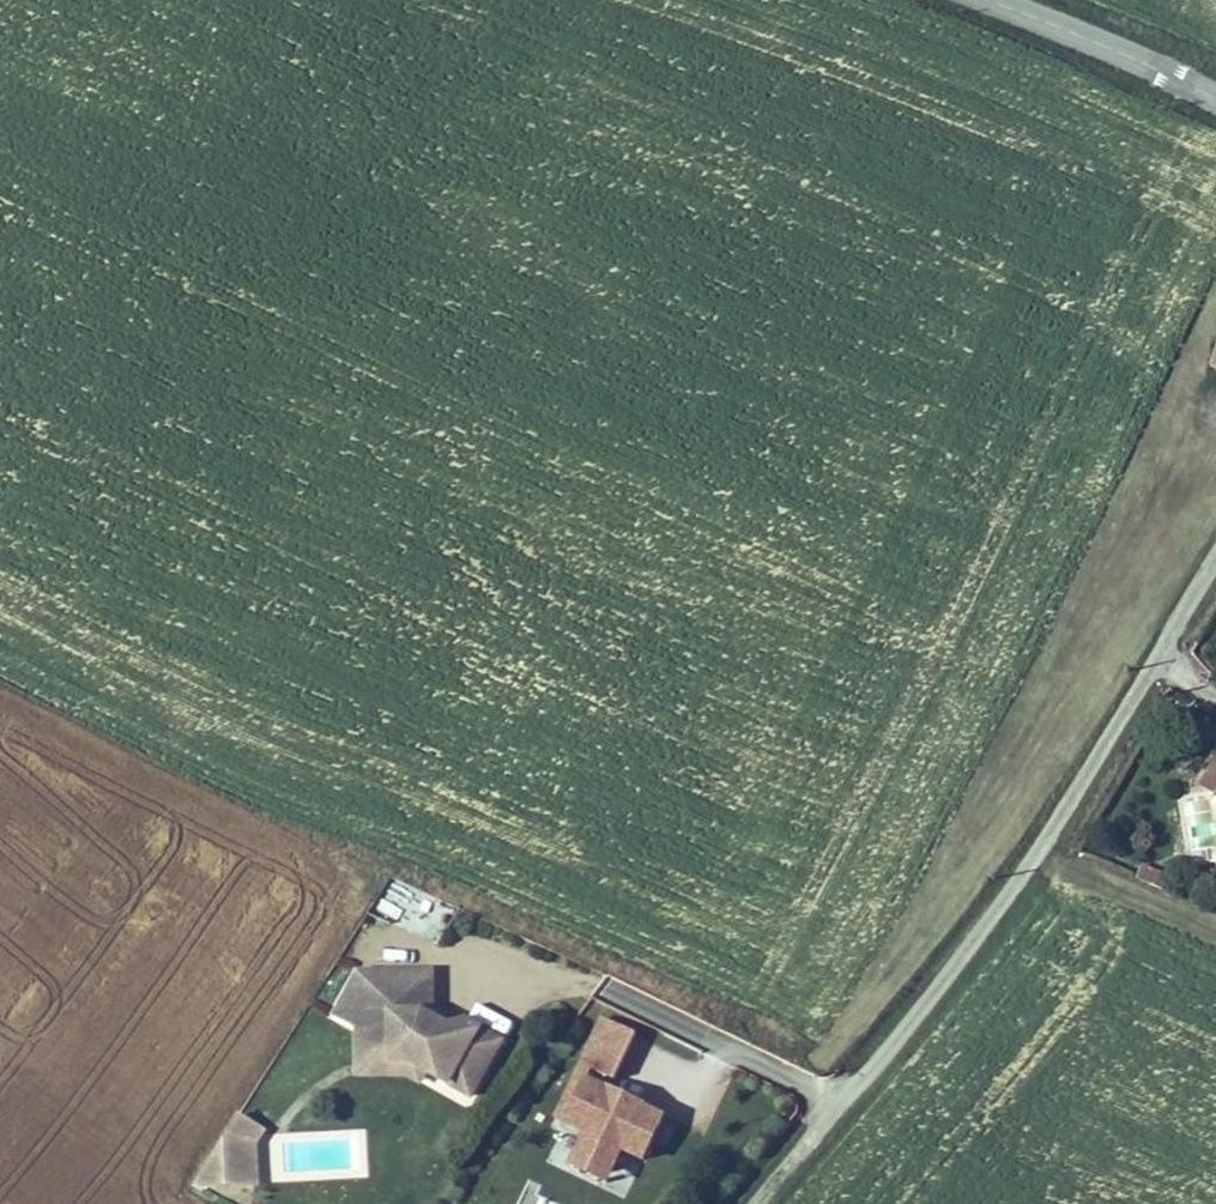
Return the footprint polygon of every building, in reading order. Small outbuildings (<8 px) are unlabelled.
[(1215,862),(1215,845),(1193,847),(1194,863),(1215,862)] [(389,967),(364,1008),(387,1022),(386,1048),(419,1049),(418,1058),(437,1059),(452,1069),(496,1096),(530,1042),(496,1021),(489,1023),(477,1026),(469,1021),(474,1014),(457,1003),(458,970),(389,967)] [(489,1023),(474,1014),(469,1021),(477,1026),(489,1023)] [(628,1020),(608,1066),(617,1070),(641,1080),(661,1034),(628,1020)] [(419,1049),(386,1048),(386,1069),(433,1070),(446,1078),(452,1069),(437,1059),(418,1058),(419,1049)] [(617,1070),(608,1066),(584,1121),(594,1125),(612,1083),(617,1070)] [(616,1134),(604,1161),(640,1176),(651,1150),(674,1159),(692,1117),(612,1083),(594,1125),(616,1134)] [(265,1108),(220,1179),(283,1177),(280,1136),(288,1123),(265,1108)] [(604,1161),(599,1172),(635,1187),(640,1176),(604,1161)]
